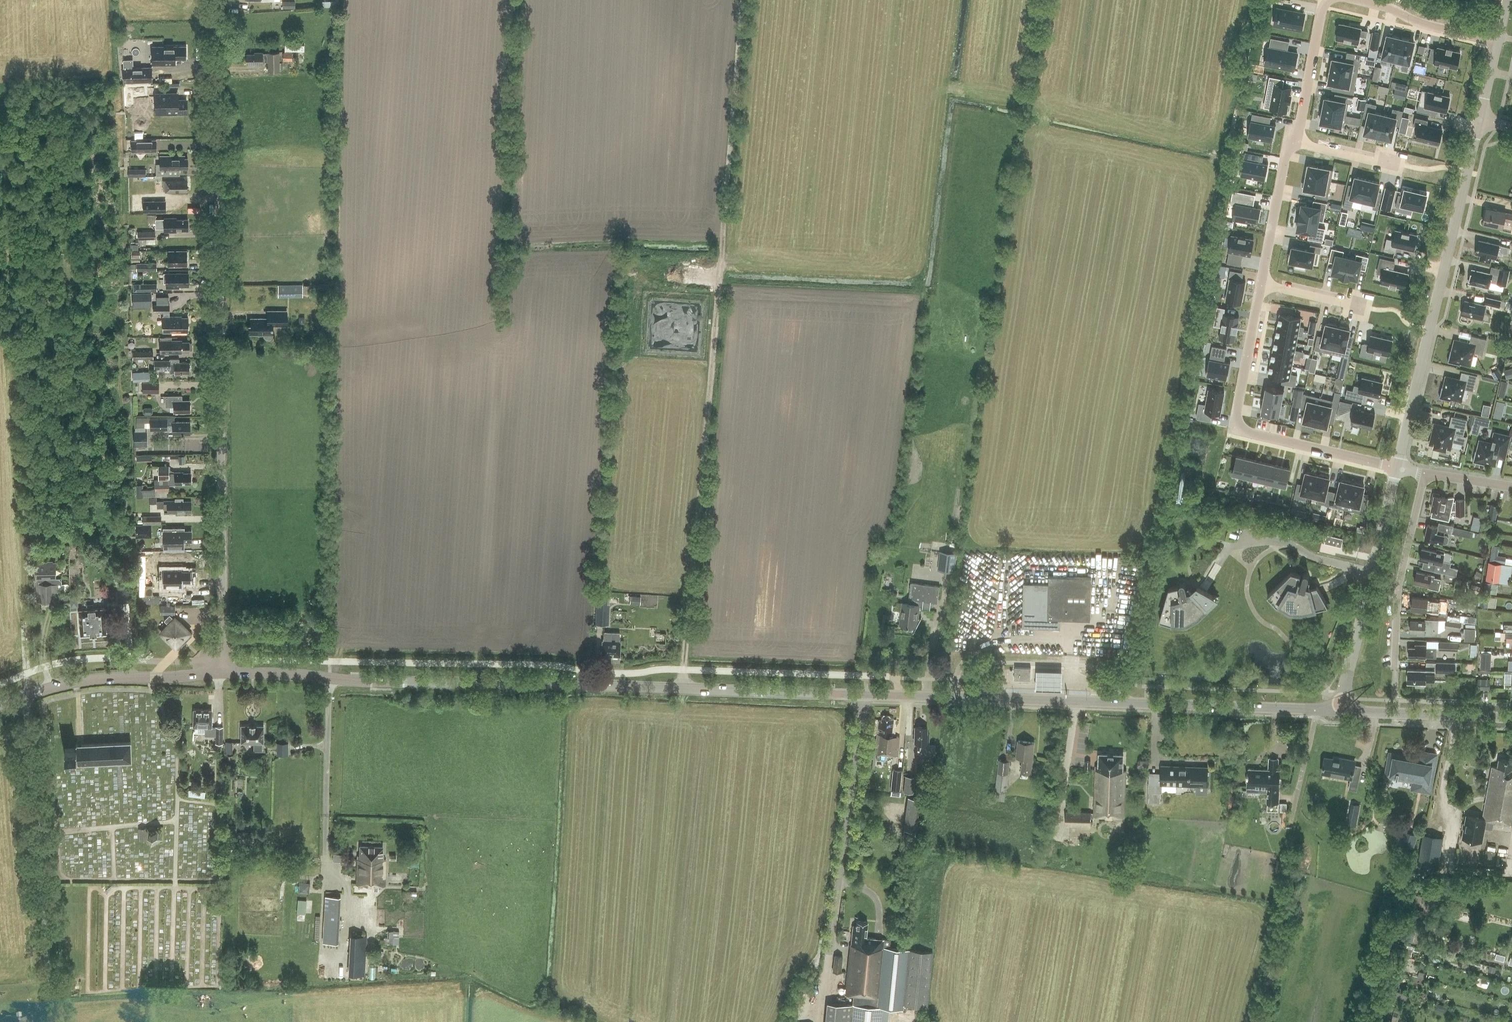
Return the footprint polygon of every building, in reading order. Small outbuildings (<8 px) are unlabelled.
[(1418,5),(1417,11),(1432,14),(1433,8),(1418,5)] [(1281,9),(1278,24),(1301,29),(1303,20),(1302,20),(1304,13),(1281,9)] [(1340,24),(1337,39),(1358,43),(1360,35),(1366,37),(1367,31),(1361,30),(1361,28),(1340,24)] [(1378,50),(1381,33),(1373,32),(1370,48),(1378,50)] [(1388,36),(1381,63),(1386,64),(1387,58),(1396,60),(1401,39),(1388,36)] [(1295,69),(1298,54),(1288,52),(1286,51),(1288,41),(1271,38),(1270,47),(1269,49),(1272,49),(1269,64),(1295,69)] [(1401,39),(1396,60),(1403,62),(1402,68),(1407,69),(1414,42),(1401,39)] [(175,46),(152,46),(153,64),(175,64),(175,59),(186,59),(186,46),(175,46)] [(1437,55),(1435,63),(1457,68),(1461,52),(1453,50),(1447,48),(1447,49),(1439,47),(1439,49),(1432,47),(1431,53),(1437,55)] [(280,71),(279,52),(268,52),(268,53),(263,53),(263,52),(255,52),(255,54),(247,54),(247,64),(255,64),(255,65),(263,65),(263,62),(268,62),(268,71),(280,71)] [(284,62),(293,61),(293,52),(284,52),(284,62)] [(1361,55),(1347,52),(1346,62),(1333,59),(1333,61),(1331,61),(1330,69),(1331,69),(1331,71),(1357,76),(1361,55)] [(1369,54),(1367,62),(1378,65),(1380,57),(1369,54)] [(133,59),(124,60),(124,68),(124,82),(152,81),(152,67),(133,68),(133,59)] [(1330,73),(1329,73),(1327,81),(1329,81),(1328,83),(1341,85),(1340,91),(1354,94),(1357,76),(1331,71),(1330,73)] [(1257,81),(1258,74),(1244,72),(1242,78),(1257,81)] [(1290,103),(1291,95),(1290,95),(1291,88),(1283,87),(1284,80),(1270,77),(1269,85),(1267,95),(1273,96),(1270,108),(1287,112),(1288,103),(1290,103)] [(1407,91),(1408,85),(1400,83),(1398,89),(1407,91)] [(145,85),(125,86),(125,97),(145,97),(145,85)] [(1422,90),(1417,111),(1428,114),(1429,108),(1437,110),(1446,112),(1450,96),(1422,90)] [(176,100),(176,93),(160,93),(160,103),(163,103),(163,114),(176,114),(176,113),(179,113),(179,112),(187,112),(187,102),(184,102),(184,100),(176,100)] [(1346,115),(1349,103),(1352,104),(1353,97),(1338,94),(1337,100),(1325,98),(1323,110),(1346,115)] [(1359,99),(1357,109),(1364,110),(1366,100),(1359,99)] [(1367,102),(1363,117),(1368,119),(1365,133),(1378,136),(1383,115),(1375,113),(1377,105),(1367,102)] [(1383,115),(1378,136),(1391,139),(1394,125),(1400,126),(1403,111),(1393,108),(1391,117),(1383,115)] [(1346,115),(1323,110),(1321,122),(1344,127),(1345,122),(1360,125),(1361,118),(1346,115)] [(1251,121),(1248,137),(1273,141),(1276,125),(1270,124),(1271,117),(1253,114),(1251,121)] [(1402,116),(1400,125),(1408,127),(1410,118),(1402,116)] [(1415,117),(1413,125),(1419,126),(1416,138),(1438,144),(1442,129),(1427,126),(1428,120),(1415,117)] [(157,151),(157,139),(131,140),(132,152),(157,151)] [(1247,150),(1249,143),(1232,139),(1231,147),(1247,150)] [(1244,159),(1241,175),(1265,180),(1268,164),(1262,163),(1264,156),(1245,152),(1244,159)] [(160,163),(156,163),(156,174),(169,174),(169,169),(176,169),(189,169),(188,157),(185,157),(185,155),(160,155),(160,163)] [(1307,167),(1305,175),(1307,175),(1306,177),(1331,182),(1334,170),(1309,165),(1308,168),(1307,167)] [(156,196),(156,176),(147,175),(147,169),(131,169),(131,174),(146,175),(146,195),(156,196)] [(1353,201),(1362,203),(1368,180),(1356,177),(1353,188),(1348,187),(1344,207),(1351,209),(1353,201)] [(1304,179),(1303,187),(1304,187),(1304,189),(1317,192),(1316,198),(1328,200),(1331,182),(1306,178),(1306,180),(1304,179)] [(188,191),(188,180),(164,180),(164,182),(163,182),(163,190),(166,190),(166,191),(188,191)] [(1368,180),(1362,203),(1374,206),(1373,209),(1378,210),(1381,195),(1377,194),(1379,182),(1368,180)] [(1391,210),(1396,190),(1386,188),(1381,207),(1391,210)] [(1399,194),(1396,206),(1397,206),(1396,210),(1412,214),(1413,207),(1424,209),(1424,207),(1425,208),(1427,201),(1426,201),(1427,193),(1405,188),(1403,195),(1399,194)] [(1253,207),(1256,194),(1233,190),(1230,205),(1235,206),(1241,207),(1239,221),(1248,223),(1249,220),(1257,221),(1260,209),(1253,207)] [(1300,211),(1299,217),(1318,220),(1324,221),(1325,215),(1327,203),(1314,200),(1313,206),(1302,204),(1301,212),(1300,211)] [(164,211),(163,201),(144,201),(144,211),(164,211)] [(1506,213),(1506,212),(1487,208),(1483,223),(1503,227),(1504,220),(1511,222),(1511,214),(1506,213)] [(1299,222),(1298,229),(1309,232),(1308,239),(1323,241),(1325,228),(1317,226),(1318,220),(1299,217),(1298,222),(1299,222)] [(177,219),(177,218),(165,218),(165,219),(156,219),(156,228),(165,228),(165,232),(177,232),(177,230),(188,230),(188,219),(177,219)] [(1387,238),(1385,249),(1395,252),(1397,246),(1414,250),(1417,235),(1396,230),(1394,240),(1387,238)] [(140,245),(156,244),(156,232),(139,232),(140,245)] [(1230,249),(1227,260),(1241,263),(1242,255),(1242,252),(1251,254),(1254,237),(1232,232),(1228,249),(1230,249)] [(1508,254),(1510,248),(1499,245),(1479,240),(1476,254),(1480,255),(1479,261),(1491,264),(1492,257),(1496,258),(1498,251),(1508,254)] [(1293,247),(1290,261),(1312,265),(1315,252),(1320,253),(1322,247),(1311,244),(1309,250),(1293,247)] [(1332,248),(1329,261),(1335,263),(1332,273),(1340,275),(1340,276),(1345,277),(1349,257),(1343,256),(1344,251),(1332,248)] [(140,261),(140,251),(132,251),(132,261),(140,261)] [(169,266),(187,265),(187,251),(169,251),(169,266)] [(1349,257),(1345,277),(1350,278),(1350,277),(1358,279),(1360,269),(1366,270),(1369,257),(1357,254),(1356,259),(1349,257)] [(1381,258),(1378,272),(1383,273),(1381,283),(1390,285),(1389,287),(1396,289),(1396,286),(1405,288),(1408,273),(1393,270),(1395,261),(1381,258)] [(1506,285),(1509,271),(1491,267),(1490,273),(1472,269),(1469,283),(1489,288),(1491,282),(1506,285)] [(1230,279),(1226,300),(1242,303),(1243,295),(1243,294),(1244,291),(1246,282),(1241,281),(1242,273),(1231,271),(1229,279),(1230,279)] [(189,286),(188,273),(166,273),(166,288),(180,288),(180,286),(189,286)] [(1371,291),(1375,275),(1368,274),(1364,290),(1371,291)] [(157,291),(157,283),(137,283),(137,291),(157,291)] [(279,295),(303,295),(303,285),(279,285),(279,295)] [(170,316),(170,305),(170,297),(157,298),(157,305),(154,305),(154,312),(164,312),(164,316),(163,316),(163,332),(177,332),(177,331),(188,331),(188,330),(189,329),(189,326),(188,325),(188,318),(182,318),(182,316),(170,316)] [(1505,308),(1506,302),(1501,301),(1501,300),(1486,297),(1485,304),(1500,307),(1505,308)] [(1489,321),(1490,314),(1484,312),(1486,305),(1465,300),(1462,314),(1474,317),(1473,320),(1474,321),(1482,323),(1483,319),(1489,321)] [(1218,310),(1217,314),(1218,314),(1223,315),(1221,327),(1219,337),(1235,340),(1236,332),(1237,332),(1238,325),(1239,317),(1224,314),(1225,308),(1219,307),(1218,310)] [(287,326),(287,311),(268,311),(268,318),(251,318),(251,325),(250,325),(250,334),(264,334),(264,336),(266,338),(268,339),(271,338),(272,337),(273,334),(273,326),(287,326)] [(1304,327),(1300,326),(1301,318),(1280,314),(1278,326),(1299,330),(1304,331),(1304,327)] [(1311,320),(1308,332),(1315,334),(1317,321),(1311,320)] [(1318,335),(1314,349),(1332,353),(1338,327),(1336,326),(1337,325),(1329,323),(1328,324),(1326,324),(1323,336),(1318,335)] [(1298,335),(1303,336),(1304,331),(1299,330),(1278,326),(1276,338),(1296,343),(1298,335)] [(1340,326),(1340,327),(1338,327),(1332,353),(1341,355),(1349,357),(1353,343),(1347,342),(1349,335),(1350,329),(1348,329),(1348,328),(1340,326)] [(1359,344),(1356,355),(1368,358),(1369,351),(1385,355),(1389,339),(1367,334),(1365,345),(1359,344)] [(1483,354),(1487,339),(1471,335),(1469,343),(1456,340),(1453,350),(1451,349),(1448,361),(1460,364),(1460,361),(1470,364),(1473,352),(1483,354)] [(171,340),(171,338),(160,338),(160,353),(182,353),(182,351),(190,351),(189,341),(182,342),(182,340),(171,340)] [(1305,352),(1295,350),(1296,343),(1276,338),(1273,350),(1294,355),(1301,356),(1304,356),(1304,352),(1305,352)] [(1204,351),(1205,344),(1196,342),(1195,349),(1204,351)] [(1210,359),(1207,375),(1227,379),(1230,363),(1224,362),(1227,348),(1212,346),(1210,359)] [(1292,366),(1293,359),(1300,360),(1301,356),(1294,355),(1273,350),(1271,362),(1292,366)] [(134,360),(154,360),(154,351),(134,352),(134,360)] [(1341,355),(1336,377),(1344,378),(1349,360),(1349,357),(1341,355)] [(190,363),(180,363),(179,359),(170,359),(170,361),(155,361),(155,369),(170,368),(170,373),(175,373),(175,374),(182,374),(182,372),(190,372),(190,363)] [(1298,375),(1290,373),(1292,366),(1271,362),(1269,374),(1283,377),(1282,383),(1295,386),(1298,375)] [(1474,391),(1477,375),(1462,372),(1460,380),(1447,377),(1445,386),(1442,386),(1439,397),(1451,400),(1451,397),(1461,400),(1464,388),(1474,391)] [(1384,394),(1388,379),(1368,375),(1366,384),(1359,382),(1358,387),(1352,386),(1350,394),(1367,398),(1369,391),(1384,394)] [(1344,391),(1346,379),(1338,378),(1336,389),(1344,391)] [(1504,379),(1501,394),(1507,395),(1510,380),(1504,379)] [(143,382),(143,393),(159,393),(159,382),(143,382)] [(1266,387),(1264,400),(1282,403),(1284,391),(1266,387)] [(1301,402),(1304,390),(1294,388),(1292,396),(1294,396),(1293,400),(1301,402)] [(1199,404),(1197,417),(1211,420),(1212,412),(1221,414),(1222,407),(1223,403),(1225,392),(1209,389),(1206,405),(1199,404)] [(1341,393),(1335,391),(1333,400),(1322,397),(1315,424),(1317,424),(1317,426),(1325,428),(1325,426),(1327,427),(1330,414),(1336,416),(1341,393)] [(1315,424),(1322,397),(1304,393),(1301,407),(1306,409),(1303,421),(1305,422),(1305,423),(1313,425),(1313,424),(1314,424),(1315,424)] [(182,400),(182,396),(166,396),(166,407),(174,406),(174,412),(190,412),(190,400),(182,400)] [(1351,408),(1353,402),(1340,399),(1339,405),(1351,408)] [(1282,403),(1264,400),(1261,412),(1279,415),(1282,403)] [(1355,409),(1351,423),(1372,428),(1376,414),(1355,409)] [(1190,419),(1191,411),(1185,410),(1183,418),(1190,419)] [(1484,425),(1486,418),(1476,415),(1474,422),(1484,425)] [(1464,436),(1467,420),(1452,416),(1449,427),(1435,424),(1431,443),(1435,444),(1434,447),(1445,449),(1446,447),(1450,448),(1453,433),(1464,436)] [(175,421),(175,417),(137,417),(137,428),(151,428),(151,430),(167,430),(167,427),(173,427),(173,434),(190,433),(190,421),(175,421)] [(1224,427),(1225,422),(1213,419),(1212,425),(1224,427)] [(147,446),(147,432),(134,431),(134,446),(147,446)] [(1476,450),(1473,461),(1484,464),(1485,462),(1494,464),(1496,457),(1504,459),(1506,453),(1510,436),(1495,432),(1492,444),(1481,441),(1478,451),(1476,450)] [(1243,476),(1247,459),(1237,456),(1232,474),(1243,476)] [(1254,479),(1258,461),(1247,459),(1243,476),(1254,479)] [(1269,464),(1258,461),(1254,479),(1265,481),(1269,464)] [(1269,464),(1265,481),(1275,484),(1279,466),(1269,464)] [(169,472),(169,466),(159,467),(159,479),(154,479),(154,488),(143,488),(143,484),(137,484),(137,497),(155,497),(160,497),(160,493),(169,493),(169,484),(175,484),(176,484),(182,484),(182,483),(191,483),(191,473),(183,473),(183,472),(169,472)] [(1290,469),(1279,466),(1275,484),(1286,486),(1290,469)] [(1313,497),(1318,475),(1316,475),(1316,474),(1308,472),(1308,473),(1306,472),(1303,484),(1298,483),(1294,497),(1305,500),(1307,495),(1313,497)] [(1318,503),(1329,506),(1332,491),(1327,490),(1330,478),(1328,477),(1328,476),(1320,475),(1320,476),(1318,475),(1313,497),(1319,498),(1318,503)] [(1329,506),(1346,510),(1352,483),(1351,483),(1351,482),(1343,480),(1343,481),(1341,481),(1338,492),(1332,491),(1329,506)] [(1352,483),(1346,510),(1364,514),(1368,499),(1361,498),(1364,486),(1362,486),(1362,485),(1355,483),(1354,484),(1352,483)] [(1448,498),(1445,497),(1440,496),(1440,494),(1433,493),(1431,501),(1433,502),(1431,509),(1433,509),(1431,516),(1449,520),(1451,510),(1456,510),(1456,514),(1465,514),(1465,499),(1456,500),(1456,502),(1453,501),(1454,497),(1448,498)] [(183,501),(183,500),(183,498),(175,498),(175,500),(164,501),(157,501),(157,508),(164,508),(164,513),(182,513),(183,512),(191,512),(191,501),(183,501)] [(1496,518),(1498,506),(1492,505),(1489,517),(1496,518)] [(138,524),(162,524),(162,516),(143,516),(143,520),(138,520),(138,524)] [(1479,530),(1480,524),(1472,522),(1471,529),(1479,530)] [(1445,544),(1448,542),(1449,538),(1447,535),(1444,535),(1445,529),(1438,528),(1438,527),(1428,524),(1425,538),(1434,541),(1434,542),(1445,544)] [(137,525),(137,534),(147,534),(147,525),(137,525)] [(184,527),(164,528),(164,545),(184,545),(184,541),(192,541),(192,531),(184,531),(184,527)] [(1472,538),(1474,531),(1453,527),(1452,533),(1472,538)] [(1341,546),(1343,538),(1327,534),(1325,542),(1341,546)] [(1505,563),(1507,557),(1498,555),(1500,546),(1493,544),(1490,561),(1505,563)] [(1435,562),(1433,570),(1456,576),(1458,568),(1450,567),(1451,562),(1443,560),(1445,550),(1438,549),(1437,551),(1422,548),(1420,559),(1435,562)] [(955,572),(957,553),(940,551),(938,570),(955,572)] [(53,563),(53,561),(37,561),(37,601),(52,601),(52,604),(57,606),(61,606),(61,601),(70,601),(70,595),(65,595),(62,592),(62,579),(57,579),(56,562),(53,563)] [(1499,583),(1502,564),(1490,562),(1487,581),(1499,583)] [(163,570),(163,588),(182,588),(182,583),(192,583),(192,571),(182,571),(182,570),(163,570)] [(1478,570),(1474,576),(1480,580),(1484,574),(1478,570)] [(1439,590),(1441,579),(1434,577),(1435,575),(1431,575),(1431,574),(1417,571),(1415,582),(1428,585),(1428,587),(1439,590)] [(1303,575),(1298,574),(1291,572),(1268,595),(1275,603),(1280,607),(1285,609),(1291,611),(1297,612),(1303,611),(1328,605),(1317,585),(1310,586),(1309,583),(1310,580),(1308,579),(1309,578),(1310,576),(1310,574),(1309,573),(1307,572),(1303,574),(1303,575)] [(1454,582),(1456,577),(1446,574),(1444,579),(1446,580),(1446,581),(1450,583),(1450,581),(1454,582)] [(1091,620),(1092,577),(1049,576),(1049,584),(1024,583),(1023,626),(1057,627),(1057,619),(1091,620)] [(1187,586),(1186,583),(1186,582),(1185,581),(1184,580),(1183,580),(1182,580),(1181,581),(1180,581),(1180,582),(1180,583),(1180,584),(1181,590),(1180,590),(1179,586),(1169,588),(1160,620),(1168,622),(1173,623),(1179,624),(1185,623),(1190,621),(1195,619),(1203,612),(1218,598),(1207,592),(1197,586),(1192,591),(1190,588),(1189,585),(1187,586)] [(938,603),(940,586),(911,582),(909,599),(910,600),(910,604),(903,603),(900,625),(908,626),(908,628),(914,631),(913,632),(914,633),(921,619),(918,618),(919,607),(930,609),(931,602),(938,603)] [(1481,586),(1472,584),(1470,591),(1479,593),(1481,586)] [(150,602),(161,604),(162,595),(151,594),(150,602)] [(641,596),(630,595),(630,603),(640,604),(641,596)] [(643,595),(643,604),(659,605),(659,595),(643,595)] [(1482,595),(1481,605),(1488,606),(1490,596),(1482,595)] [(596,613),(596,624),(602,624),(603,613),(609,613),(610,597),(597,596),(596,613)] [(71,609),(79,608),(78,597),(70,597),(71,609)] [(1448,618),(1448,611),(1440,610),(1441,601),(1428,600),(1428,598),(1412,597),(1411,609),(1427,610),(1426,616),(1437,618),(1437,617),(1448,618)] [(1442,605),(1450,606),(1451,598),(1443,597),(1442,605)] [(87,609),(79,610),(81,635),(107,633),(106,620),(112,620),(111,608),(105,609),(105,608),(94,609),(94,604),(87,605),(87,609)] [(161,614),(176,614),(176,606),(161,606),(161,614)] [(175,619),(170,614),(164,620),(169,625),(161,633),(178,649),(192,634),(175,618),(175,619)] [(1411,620),(1410,631),(1418,631),(1418,634),(1438,635),(1439,619),(1425,619),(1425,621),(1411,620)] [(1461,630),(1462,622),(1446,620),(1445,628),(1461,630)] [(1476,628),(1465,628),(1464,640),(1475,641),(1476,628)] [(620,640),(620,632),(604,632),(604,640),(602,640),(601,656),(621,657),(621,640),(620,640)] [(1095,646),(1098,651),(1101,648),(1105,652),(1113,646),(1106,638),(1095,646)] [(1458,651),(1459,642),(1439,641),(1439,650),(1458,651)] [(1437,647),(1426,647),(1426,645),(1416,645),(1416,647),(1409,647),(1409,657),(1426,657),(1437,657),(1437,647)] [(1491,669),(1492,653),(1481,652),(1480,668),(1491,669)] [(1455,673),(1456,662),(1437,662),(1436,672),(1455,673)] [(1031,680),(1031,668),(1015,667),(1015,679),(1031,680)] [(1063,668),(1036,667),(1035,683),(1035,686),(1063,687),(1063,683),(1063,668)] [(1426,669),(1408,669),(1408,682),(1416,682),(1415,687),(1425,687),(1425,682),(1435,683),(1435,670),(1426,669)] [(1490,678),(1478,678),(1477,688),(1490,689),(1490,678)] [(216,727),(212,727),(212,710),(194,710),(194,727),(194,733),(205,733),(205,736),(216,736),(216,743),(223,743),(223,727),(216,727)] [(892,736),(894,718),(882,717),(882,721),(879,720),(875,753),(898,756),(900,737),(892,736)] [(265,726),(241,726),(241,744),(254,744),(254,751),(262,751),(262,744),(265,744),(265,726)] [(920,754),(935,754),(935,744),(929,744),(930,733),(928,733),(928,727),(914,726),(914,743),(920,743),(920,754)] [(1033,753),(1034,742),(1019,740),(1017,751),(1018,752),(1017,757),(1023,757),(1022,772),(1032,773),(1033,760),(1032,760),(1032,758),(1033,753)] [(131,762),(131,742),(80,745),(76,745),(76,748),(65,749),(66,761),(77,760),(77,764),(129,761),(129,762),(131,762)] [(277,756),(289,756),(289,744),(277,744),(277,756)] [(1419,756),(1389,751),(1384,777),(1414,783),(1413,787),(1429,790),(1435,755),(1420,752),(1419,756)] [(1123,770),(1123,755),(1099,754),(1099,765),(1096,765),(1094,813),(1091,813),(1066,812),(1066,825),(1071,825),(1070,844),(1081,844),(1081,835),(1090,835),(1091,816),(1124,817),(1126,770),(1123,770)] [(1346,761),(1326,757),(1323,773),(1351,778),(1349,789),(1357,791),(1360,776),(1352,774),(1355,761),(1347,759),(1346,761)] [(1278,770),(1278,759),(1269,758),(1269,770),(1248,769),(1248,786),(1267,787),(1267,802),(1280,803),(1280,790),(1279,790),(1280,770),(1278,770)] [(1486,820),(1494,821),(1511,825),(1511,761),(1499,758),(1498,767),(1493,766),(1483,819),(1486,820)] [(1007,791),(1011,761),(999,759),(996,790),(1007,791)] [(1207,794),(1208,767),(1162,766),(1161,773),(1149,773),(1149,792),(1149,802),(1160,802),(1161,792),(1162,784),(1196,785),(1196,794),(1207,794)] [(893,769),(890,795),(900,796),(901,791),(899,791),(902,771),(893,769)] [(914,793),(915,777),(905,776),(904,792),(914,793)] [(1007,791),(996,790),(994,799),(1006,801),(1007,791)] [(915,836),(920,799),(907,797),(902,835),(915,836)] [(1352,803),(1347,825),(1356,826),(1360,804),(1352,803)] [(1485,827),(1486,820),(1483,819),(1467,816),(1465,824),(1464,824),(1463,828),(1465,829),(1463,838),(1482,841),(1485,827)] [(1494,821),(1486,820),(1485,827),(1493,828),(1494,821)] [(141,842),(149,841),(148,828),(139,829),(141,842)] [(1414,849),(1418,835),(1404,830),(1399,844),(1414,849)] [(1423,833),(1418,864),(1438,867),(1444,836),(1423,833)] [(383,859),(383,854),(382,854),(383,847),(361,846),(360,858),(358,858),(357,884),(384,885),(385,859),(383,859)] [(334,854),(333,861),(347,862),(347,855),(334,854)] [(310,893),(311,883),(301,882),(300,893),(310,893)] [(339,944),(341,897),(325,896),(323,943),(339,944)] [(300,912),(309,912),(309,899),(300,898),(300,912)] [(896,900),(895,909),(907,910),(908,902),(896,900)] [(857,921),(857,926),(854,926),(851,946),(850,945),(846,994),(853,995),(852,1004),(836,1003),(834,1003),(831,1004),(828,1007),(826,1011),(825,1021),(887,1021),(889,1008),(906,1010),(906,1005),(927,1007),(933,952),(889,949),(890,939),(867,937),(868,922),(857,921)] [(1406,930),(1404,940),(1413,942),(1415,932),(1406,930)] [(366,935),(351,934),(349,975),(364,976),(366,935)] [(1399,948),(1398,953),(1411,956),(1412,950),(1399,948)] [(841,972),(843,956),(835,955),(833,971),(841,972)] [(1415,978),(1413,983),(1423,986),(1425,980),(1415,978)]
